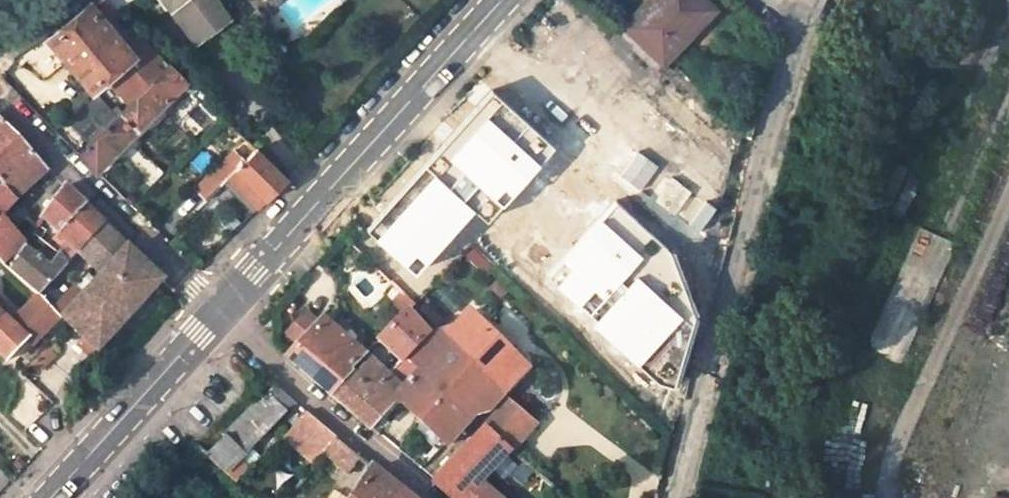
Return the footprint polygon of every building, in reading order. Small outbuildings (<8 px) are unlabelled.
[(108,21),(121,10),(110,0),(96,0),(92,3),(108,21)] [(230,16),(218,0),(165,0),(196,41),(230,16)] [(664,62),(714,7),(707,0),(648,0),(625,24),(664,62)] [(108,21),(92,3),(53,37),(96,86),(127,59),(149,80),(170,59),(148,37),(133,50),(108,21)] [(664,62),(640,39),(636,43),(660,66),(664,62)] [(189,77),(170,59),(149,80),(77,151),(97,169),(189,77)] [(625,349),(679,288),(666,275),(676,263),(654,243),(697,198),(571,77),(459,196),(625,349)] [(18,135),(0,118),(0,154),(18,135)] [(41,157),(18,135),(0,154),(0,180),(10,190),(41,157)] [(237,166),(269,199),(290,175),(258,145),(237,166)] [(49,165),(41,157),(10,190),(17,198),(49,165)] [(259,208),(269,199),(237,166),(228,175),(259,208)] [(212,192),(228,175),(220,168),(204,185),(212,192)] [(17,198),(10,190),(0,180),(0,215),(17,198)] [(57,231),(85,201),(67,183),(39,216),(57,231)] [(125,197),(129,202),(136,195),(131,190),(125,197)] [(78,250),(104,220),(85,201),(57,231),(65,239),(55,252),(68,262),(71,258),(78,250)] [(156,271),(104,220),(78,250),(100,276),(80,298),(68,286),(80,269),(71,258),(68,262),(39,297),(64,320),(97,352),(116,332),(109,325),(156,271)] [(0,224),(0,259),(3,262),(18,244),(0,224)] [(359,229),(352,237),(358,242),(365,234),(359,229)] [(35,293),(39,297),(68,262),(55,252),(46,264),(23,244),(9,269),(35,293)] [(109,325),(116,332),(166,281),(156,271),(109,325)] [(0,300),(0,355),(7,361),(27,341),(30,344),(64,320),(39,297),(35,293),(12,314),(0,300)] [(391,373),(410,354),(437,324),(416,303),(407,295),(396,307),(403,315),(381,340),(400,358),(388,370),(391,373)] [(473,361),(504,392),(529,364),(506,342),(491,328),(472,310),(447,335),(473,361)] [(287,357),(329,392),(350,370),(366,352),(324,319),(320,323),(308,314),(290,335),(300,342),(287,357)] [(491,328),(506,342),(512,337),(496,322),(491,328)] [(395,396),(421,419),(473,361),(447,335),(442,329),(413,357),(421,365),(395,396)] [(350,370),(329,392),(369,427),(395,396),(421,365),(413,357),(410,354),(391,373),(388,370),(372,356),(356,374),(350,370)] [(473,361),(421,419),(446,441),(475,411),(490,408),(504,392),(473,361)] [(221,470),(291,401),(276,386),(205,455),(221,470)] [(494,413),(510,395),(504,392),(490,408),(494,413)] [(494,413),(487,420),(518,446),(538,421),(510,395),(494,413)] [(322,453),(336,437),(303,411),(282,437),(313,463),(322,453)] [(518,446),(487,420),(434,479),(455,497),(504,497),(487,482),(515,450),(518,446)] [(359,457),(336,437),(322,453),(346,473),(359,457)] [(373,467),(353,497),(410,497),(373,467)]
